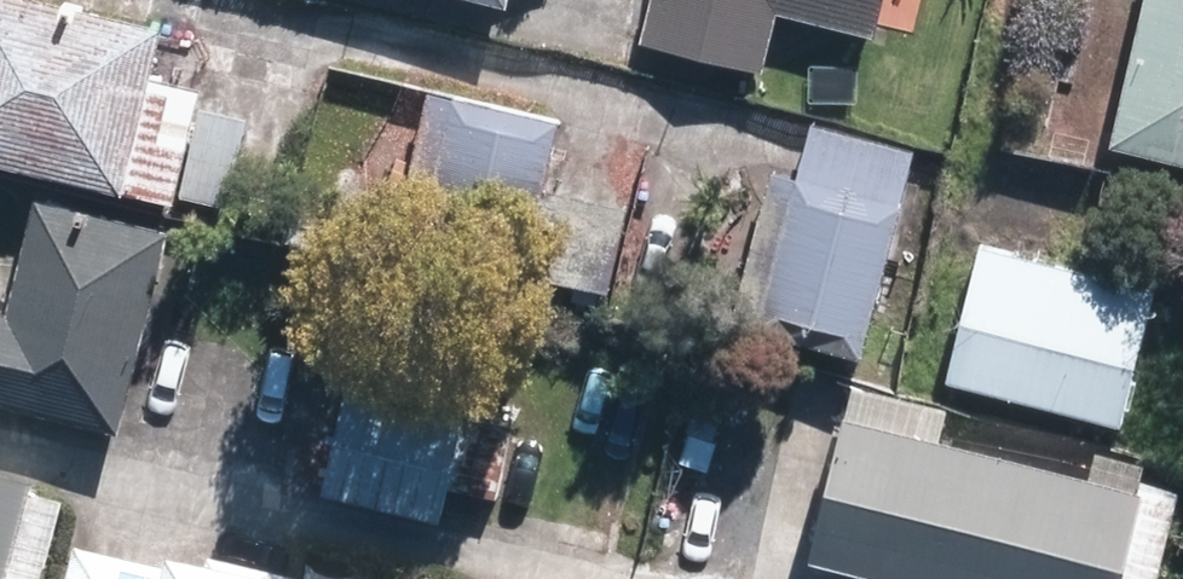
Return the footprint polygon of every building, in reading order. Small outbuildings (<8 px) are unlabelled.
[(257,115),(210,103),(214,84),(163,70),(174,22),(81,0),(0,0),(0,160),(135,191),(135,188),(186,199),(188,192),(237,204),(257,115)] [(647,36),(767,65),(781,10),(880,33),(887,0),(655,0),(647,36)] [(1115,139),(1182,155),(1182,0),(1148,0),(1115,139)] [(434,85),(396,244),(530,275),(532,270),(615,289),(635,204),(552,184),(568,116),(434,85)] [(820,121),(808,173),(767,161),(728,318),(765,328),(871,355),(911,200),(907,198),(921,146),(820,121)] [(129,431),(180,226),(43,193),(15,307),(0,304),(0,399),(129,431)] [(948,377),(1131,420),(1163,283),(981,239),(948,377)] [(502,495),(519,425),(477,416),(477,412),(354,383),(329,488),(453,517),(460,485),(502,495)] [(909,578),(1136,578),(1159,481),(851,410),(817,558),(909,578)] [(30,506),(36,485),(0,476),(0,578),(12,578),(30,506)] [(102,554),(71,546),(63,578),(306,578),(206,556),(201,572),(174,566),(173,571),(102,554)]
